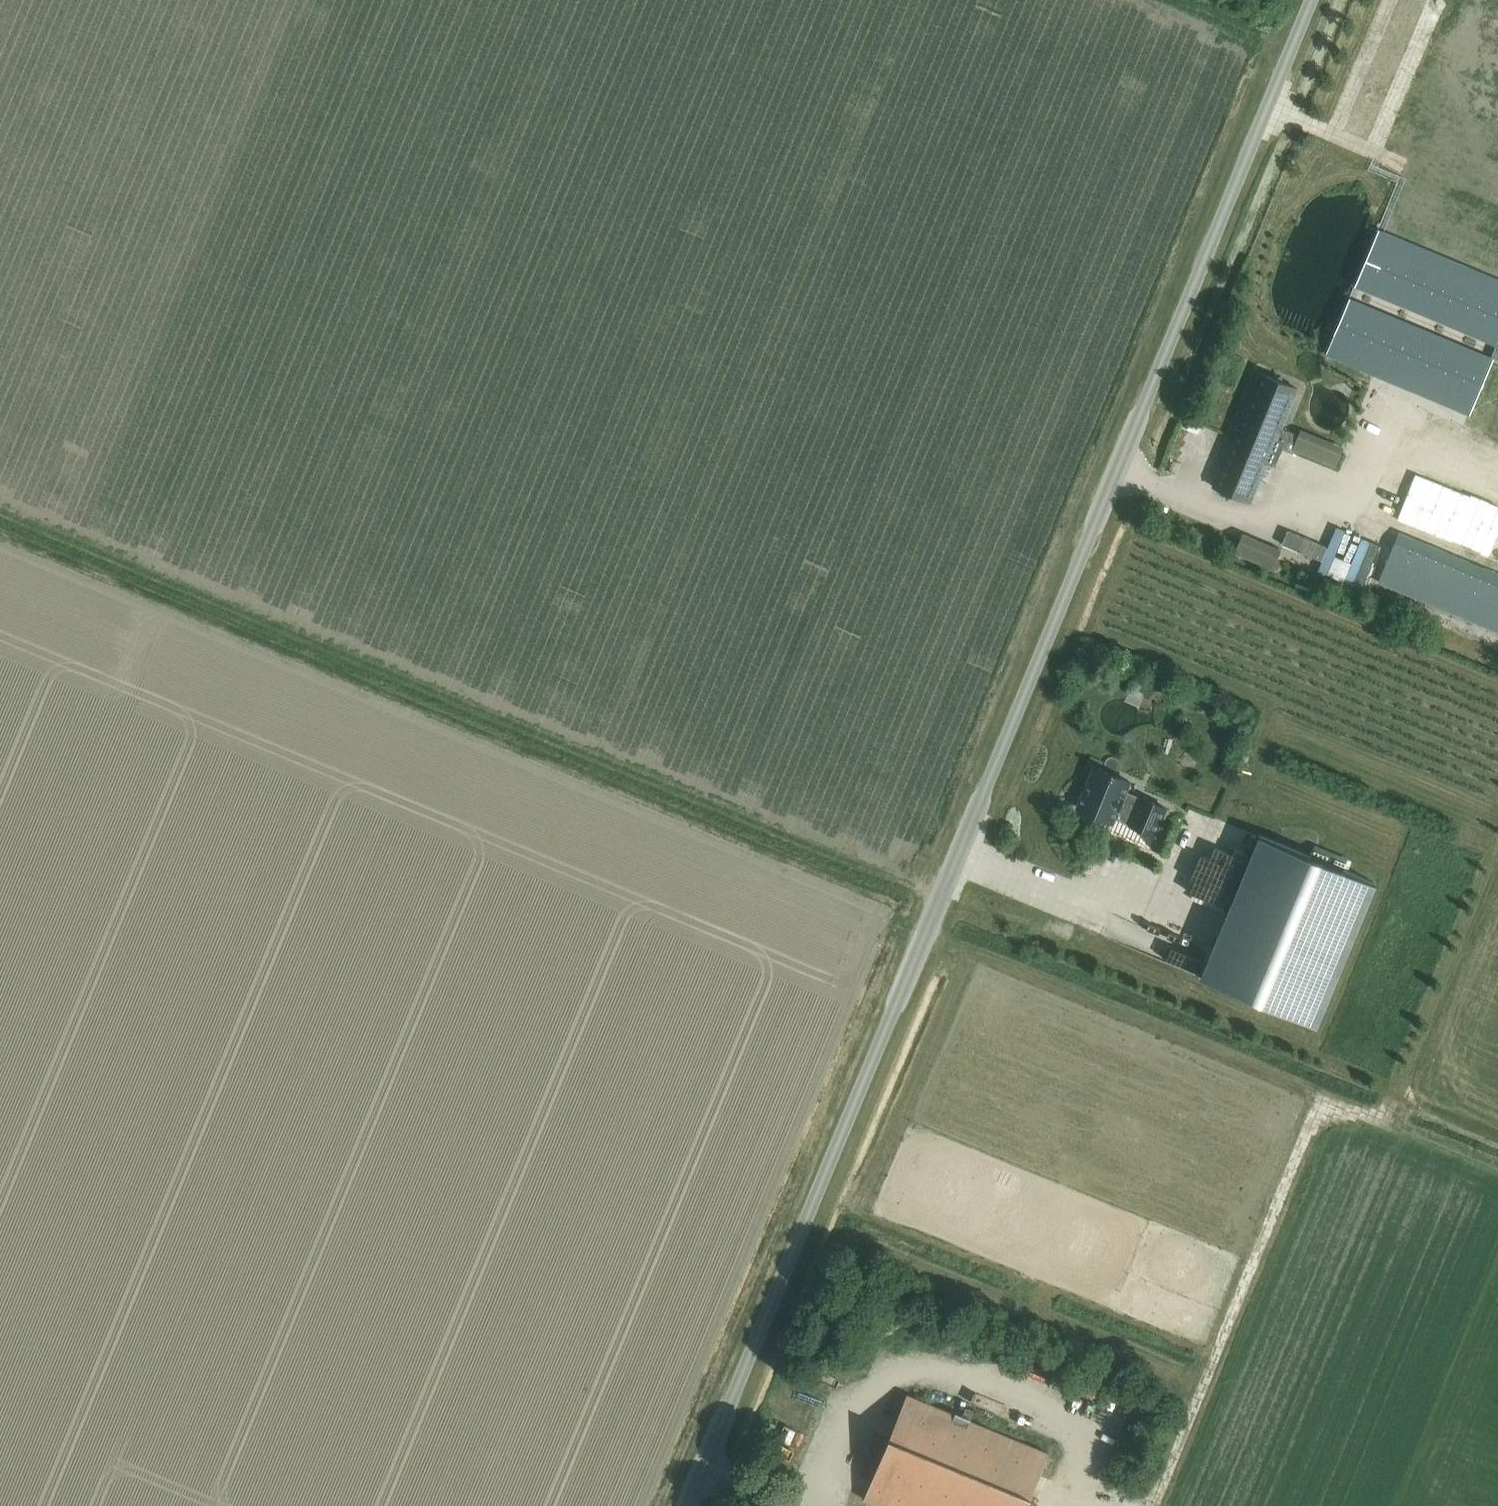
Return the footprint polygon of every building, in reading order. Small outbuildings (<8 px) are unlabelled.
[(1381,230),(1360,280),(1369,284),(1390,234),(1381,230)] [(1390,234),(1369,284),(1379,288),(1399,237),(1390,234)] [(1399,237),(1379,288),(1388,291),(1408,241),(1399,237)] [(1408,241),(1388,291),(1397,295),(1418,245),(1408,241)] [(1418,245),(1397,295),(1406,299),(1427,249),(1418,245)] [(1427,249),(1406,299),(1415,303),(1436,252),(1427,249)] [(1436,252),(1415,303),(1424,306),(1445,256),(1436,252)] [(1445,256),(1424,306),(1433,310),(1454,260),(1445,256)] [(1454,260),(1433,310),(1442,314),(1463,264),(1454,260)] [(1463,264),(1442,314),(1451,318),(1472,267),(1463,264)] [(1472,267),(1451,318),(1460,321),(1481,271),(1472,267)] [(1481,271),(1460,321),(1469,325),(1490,275),(1481,271)] [(1469,325),(1478,329),(1497,282),(1497,278),(1490,275),(1469,325)] [(1478,329),(1488,333),(1497,308),(1497,282),(1478,329)] [(1353,299),(1332,349),(1341,353),(1362,302),(1353,299)] [(1362,302),(1341,353),(1350,356),(1371,306),(1362,302)] [(1371,306),(1350,356),(1359,360),(1380,310),(1371,306)] [(1488,333),(1497,337),(1497,333),(1497,308),(1488,333)] [(1380,310),(1359,360),(1368,364),(1389,314),(1380,310)] [(1389,314),(1368,364),(1377,368),(1398,317),(1389,314)] [(1398,317),(1377,368),(1386,371),(1407,321),(1398,317)] [(1407,321),(1386,371),(1395,375),(1416,325),(1407,321)] [(1416,325),(1395,375),(1404,379),(1425,329),(1416,325)] [(1425,329),(1404,379),(1414,383),(1434,332),(1425,329)] [(1434,332),(1414,383),(1423,387),(1443,336),(1434,332)] [(1443,336),(1423,387),(1432,390),(1453,340),(1443,336)] [(1453,340),(1432,390),(1441,394),(1462,344),(1453,340)] [(1462,344),(1441,394),(1450,398),(1471,348),(1462,344)] [(1471,348),(1450,398),(1459,402),(1480,351),(1471,348)] [(1480,351),(1459,402),(1468,405),(1489,355),(1480,351)] [(1237,430),(1282,449),(1289,431),(1281,428),(1297,388),(1260,373),(1237,430)] [(1275,466),(1282,449),(1237,430),(1213,487),(1250,502),(1266,463),(1275,466)] [(1397,538),(1378,583),(1497,633),(1497,580),(1397,538)] [(1094,767),(1078,808),(1112,822),(1116,813),(1132,820),(1130,825),(1154,835),(1166,808),(1141,797),(1139,803),(1123,796),(1129,782),(1094,767)] [(1260,836),(1201,978),(1313,1024),(1371,882),(1260,836)] [(864,1499),(880,1505),(1026,1505),(1030,1496),(1029,1495),(1047,1453),(907,1395),(890,1438),(889,1437),(864,1499)]
